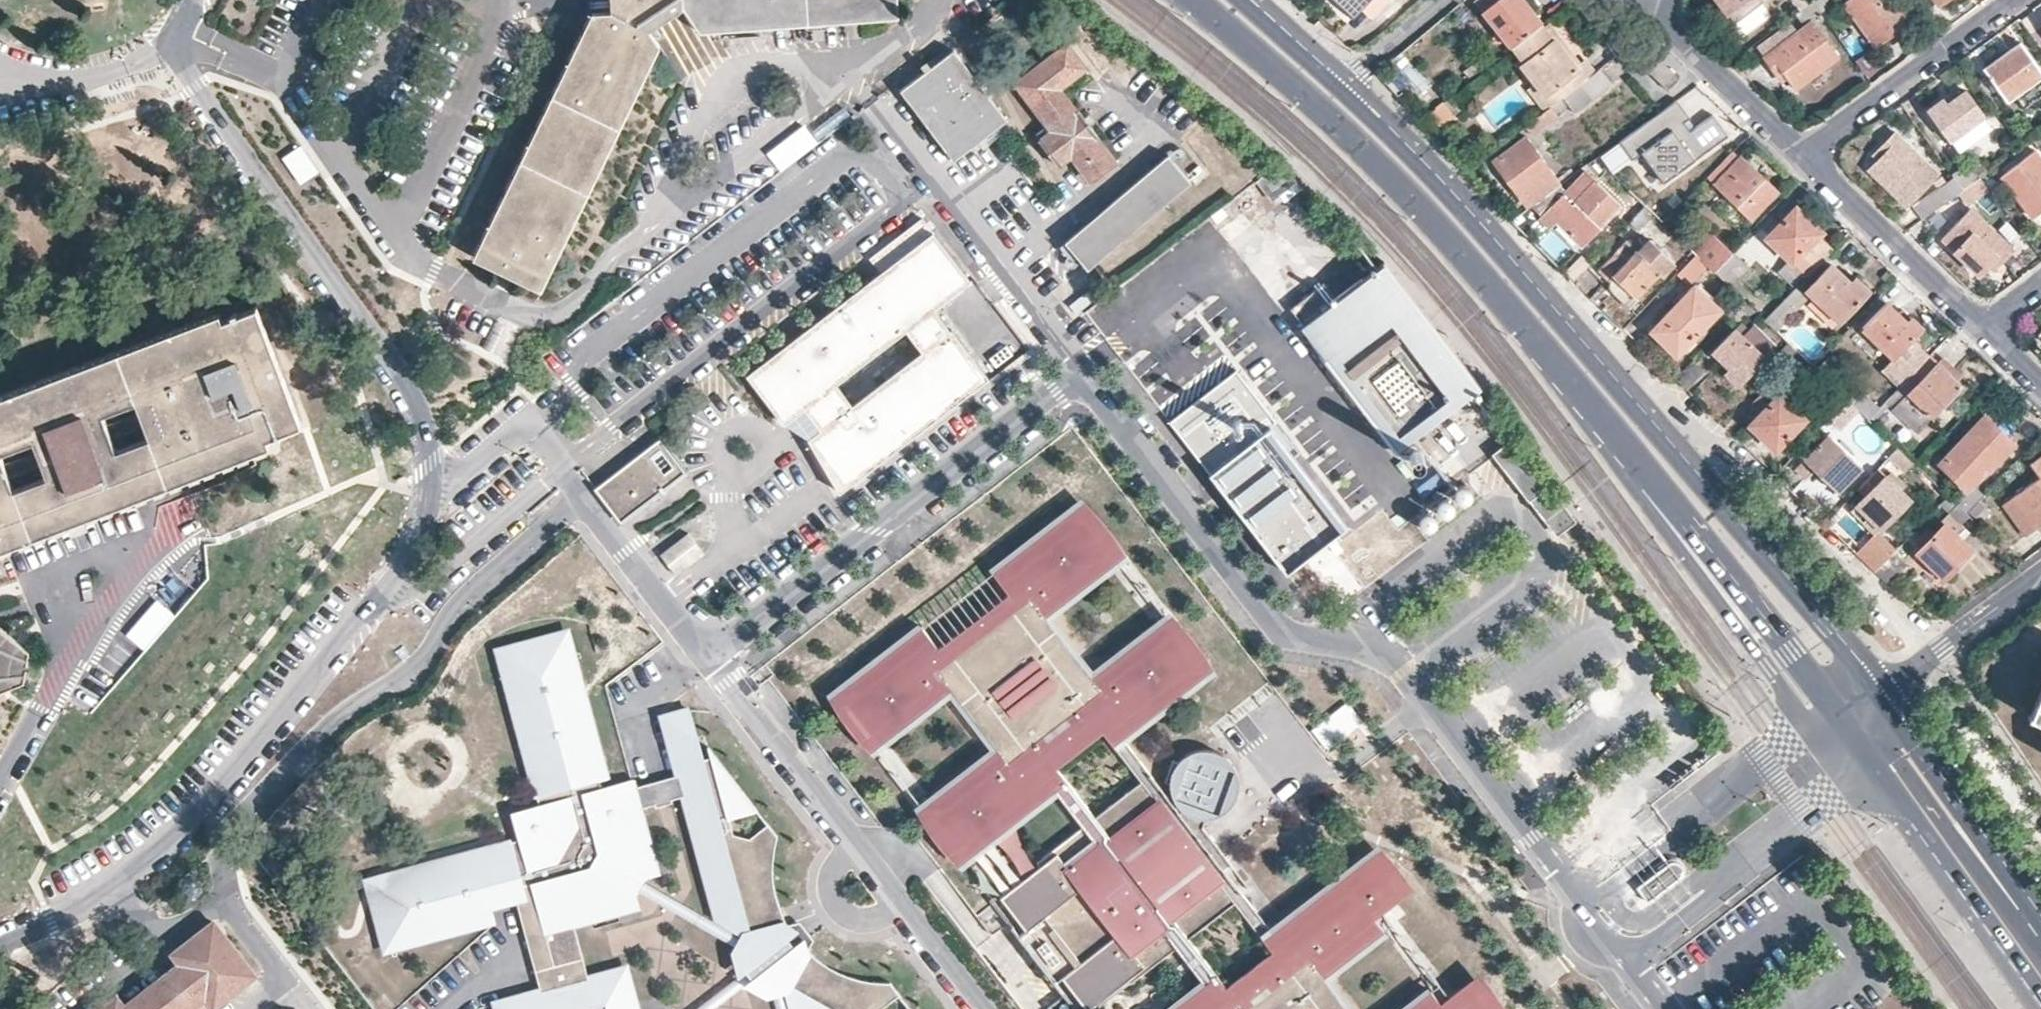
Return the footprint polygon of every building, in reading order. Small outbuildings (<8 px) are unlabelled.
[(587,19),(470,265),(534,296),(652,52),(642,33),(673,12),(692,40),(887,25),(885,0),(606,0),(608,16),(587,19)] [(587,19),(608,16),(606,0),(585,0),(587,19)] [(1357,13),(1363,8),(1372,17),(1389,0),(1343,0),(1357,13)] [(1543,24),(1525,0),(1476,0),(1513,48),(1514,48),(1543,24)] [(1729,12),(1745,0),(1720,0),(1729,12)] [(1791,2),(1799,13),(1810,5),(1806,0),(1794,0),(1791,2)] [(1816,0),(1810,5),(1799,13),(1807,23),(1823,11),(1816,0)] [(1816,0),(1823,11),(1839,0),(1816,0)] [(1897,0),(1849,0),(1848,1),(1879,43),(1893,32),(1898,28),(1904,35),(1916,26),(1897,0)] [(1555,85),(1564,96),(1595,72),(1586,60),(1577,65),(1560,44),(1556,39),(1558,38),(1545,22),(1543,24),(1514,48),(1547,90),(1555,85)] [(1761,44),(1769,55),(1777,66),(1781,73),(1786,70),(1797,85),(1839,55),(1815,22),(1800,33),(1792,22),(1776,34),(1761,44)] [(2024,40),(2013,48),(1987,67),(2009,99),(2040,76),(2040,65),(2024,40)] [(1020,126),(967,57),(914,97),(967,167),(1020,126)] [(1649,71),(1670,91),(1683,78),(1662,57),(1649,71)] [(1473,77),(1485,66),(1480,60),(1466,71),(1473,77)] [(1564,96),(1527,124),(1534,132),(1571,104),(1577,111),(1614,84),(1608,76),(1602,67),(1595,72),(1564,96)] [(1076,160),(1091,180),(1117,161),(1102,141),(1107,136),(1087,111),(1081,116),(1078,111),(1101,93),(1081,70),(1034,107),(1055,135),(1046,142),(1065,168),(1076,160)] [(1995,126),(1970,90),(1957,100),(1954,103),(1952,101),(1949,102),(1946,98),(1932,108),(1962,150),(1995,126)] [(1680,98),(1663,111),(1623,139),(1638,159),(1648,152),(1671,184),(1738,136),(1720,111),(1700,125),(1680,98)] [(1441,127),(1457,117),(1448,102),(1432,112),(1441,127)] [(806,126),(769,153),(782,172),(820,145),(806,126)] [(1940,173),(1898,132),(1892,138),(1885,144),(1889,149),(1873,166),(1910,202),(1940,173)] [(1559,185),(1563,183),(1529,136),(1498,159),(1533,205),(1547,194),(1559,185)] [(302,147),(284,158),(301,186),(320,174),(302,147)] [(2037,149),(2004,174),(2036,216),(2040,212),(2040,155),(2037,149)] [(1767,178),(1744,155),(1716,184),(1753,219),(1781,191),(1767,178)] [(1968,161),(1954,171),(1957,174),(1966,187),(1974,181),(1979,177),(1968,161)] [(1204,188),(1181,162),(1079,249),(1102,276),(1204,188)] [(1630,206),(1623,199),(1591,167),(1587,171),(1623,206),(1584,246),(1559,223),(1553,229),(1568,245),(1583,260),(1625,217),(1623,214),(1630,206)] [(1566,193),(1559,185),(1547,194),(1555,203),(1543,215),(1533,205),(1523,211),(1511,220),(1524,232),(1541,219),(1553,229),(1559,223),(1584,246),(1623,206),(1587,171),(1566,193)] [(1966,187),(1957,174),(1917,204),(1925,216),(1960,191),(1966,187)] [(1992,187),(1982,175),(1979,177),(1974,181),(1983,194),(1992,187)] [(1310,198),(1295,179),(1271,197),(1286,216),(1310,198)] [(1966,187),(1960,191),(1970,203),(1983,194),(1974,181),(1966,187)] [(1649,206),(1632,190),(1623,199),(1630,206),(1623,214),(1625,217),(1632,223),(1649,206)] [(1995,223),(2009,210),(1995,191),(1976,205),(1945,238),(1981,273),(1990,263),(1995,268),(2005,258),(2018,245),(1995,223)] [(1555,203),(1547,194),(1533,205),(1543,215),(1555,203)] [(1828,241),(1821,234),(1823,232),(1797,207),(1770,236),(1792,257),(1778,271),(1795,288),(1797,285),(1834,248),(1828,241)] [(1244,209),(1193,242),(1210,269),(1262,236),(1244,209)] [(880,271),(747,374),(785,423),(805,408),(821,429),(809,438),(840,492),(988,378),(951,329),(950,330),(934,309),(971,280),(923,218),(870,258),(880,271)] [(1311,220),(1289,239),(1314,268),(1336,249),(1311,220)] [(1716,270),(1734,251),(1720,238),(1701,256),(1710,264),(1716,270)] [(1638,298),(1661,274),(1664,277),(1676,264),(1652,241),(1641,252),(1629,241),(1600,270),(1611,280),(1615,276),(1618,279),(1622,283),(1614,291),(1629,306),(1638,298)] [(1158,302),(1199,275),(1182,249),(1140,276),(1158,302)] [(1748,265),(1734,251),(1716,270),(1730,283),(1748,265)] [(1701,256),(1699,254),(1682,271),(1693,281),(1710,264),(1701,256)] [(1842,319),(1870,290),(1858,278),(1853,283),(1847,277),(1833,264),(1809,288),(1817,296),(1842,319)] [(1334,296),(1302,319),(1411,459),(1490,397),(1393,274),(1346,310),(1334,296)] [(1805,293),(1797,285),(1795,288),(1784,299),(1766,318),(1779,330),(1799,309),(1793,304),(1805,293)] [(1704,327),(1713,317),(1722,308),(1699,286),(1690,295),(1656,331),(1669,343),(1679,352),(1692,338),(1699,343),(1710,332),(1704,327)] [(1842,319),(1817,296),(1807,307),(1831,330),(1842,319)] [(1897,357),(1924,329),(1911,316),(1906,320),(1902,317),(1887,302),(1864,326),(1897,357)] [(1734,319),(1744,307),(1739,303),(1729,313),(1734,319)] [(215,339),(250,325),(243,309),(209,322),(215,339)] [(54,518),(58,526),(257,447),(254,440),(248,423),(282,409),(250,325),(215,339),(209,322),(206,314),(7,393),(9,400),(0,404),(0,539),(54,518)] [(1739,383),(1764,357),(1776,345),(1755,324),(1743,337),(1736,329),(1714,351),(1726,363),(1731,368),(1727,372),(1739,383)] [(1939,365),(1929,356),(1885,401),(1918,433),(1962,387),(1958,383),(1939,365)] [(1953,366),(1945,358),(1939,365),(1958,383),(1964,377),(1953,366)] [(1707,371),(1694,359),(1675,378),(1688,391),(1707,371)] [(1360,536),(1234,379),(1177,424),(1303,581),(1360,536)] [(1805,417),(1803,414),(1809,407),(1797,396),(1790,402),(1772,385),(1754,403),(1763,411),(1752,423),(1764,434),(1777,447),(1805,417)] [(1861,387),(1850,398),(1869,417),(1880,406),(1861,387)] [(1886,412),(1880,406),(1869,417),(1876,423),(1886,412)] [(248,423),(254,440),(289,427),(282,409),(248,423)] [(1968,512),(1984,495),(1970,482),(1984,467),(1988,469),(2013,443),(2003,432),(1986,415),(1940,461),(1966,487),(1954,498),(1962,506),(1968,512)] [(1864,465),(1830,433),(1798,467),(1808,478),(1816,470),(1824,477),(1839,491),(1864,465)] [(1890,458),(1901,447),(1890,437),(1879,447),(1890,458)] [(686,472),(660,438),(627,463),(642,479),(609,507),(621,521),(686,472)] [(1532,506),(1555,490),(1517,443),(1495,459),(1532,506)] [(1892,470),(1907,454),(1901,447),(1890,458),(1885,463),(1892,470)] [(2029,461),(2039,474),(2002,502),(2025,535),(2040,523),(2040,453),(2029,461)] [(642,479),(627,463),(595,488),(609,507),(642,479)] [(1912,498),(1880,468),(1860,489),(1866,496),(1859,504),(1884,528),(1912,498)] [(1582,526),(1555,490),(1532,506),(1562,543),(1582,526)] [(1950,516),(1962,506),(1954,498),(1951,495),(1939,507),(1950,516)] [(1884,528),(1859,504),(1853,510),(1866,523),(1876,533),(1878,534),(1884,528)] [(1312,959),(1317,955),(1330,971),(1387,927),(1375,912),(1399,893),(1378,866),(1369,874),(1357,859),(1269,927),(1243,893),(1249,888),(1202,826),(1202,822),(1206,817),(1213,814),(1219,814),(1228,810),(1236,803),(1239,796),(1240,788),(1240,780),(1238,772),(1231,762),(1221,756),(1214,753),(1210,752),(1201,752),(1190,756),(1185,760),(1181,756),(1168,776),(1175,778),(1174,789),(1129,732),(1203,676),(1187,655),(1190,651),(1164,626),(1108,668),(1121,685),(1108,694),(1038,604),(1050,594),(1058,604),(1114,562),(1085,523),(1069,505),(988,569),(1006,592),(992,603),(1002,615),(959,648),(950,635),(938,644),(921,622),(837,687),(852,706),(882,744),(939,700),(930,689),(943,680),(1012,769),(998,780),(986,764),(931,807),(952,833),(969,857),(1055,790),(1081,823),(1033,860),(1037,865),(997,895),(1022,927),(1017,931),(1055,980),(1060,976),(1086,1008),(1124,979),(1127,983),(1175,946),(1203,982),(1169,1008),(1352,1008),(1312,959)] [(1096,516),(1085,523),(1114,562),(1124,553),(1096,516)] [(1956,564),(1969,551),(1956,539),(1965,530),(1950,516),(1942,525),(1943,526),(1918,552),(1932,565),(1944,577),(1956,564)] [(1878,534),(1876,533),(1856,553),(1876,572),(1896,551),(1878,534)] [(679,579),(707,557),(690,535),(662,556),(679,579)] [(1912,563),(1898,550),(1896,551),(1876,572),(1890,585),(1912,563)] [(1002,615),(992,603),(950,635),(959,648),(1002,615)] [(1173,619),(1164,626),(1190,651),(1197,645),(1173,619)] [(20,685),(28,653),(0,630),(0,693),(20,685)] [(581,635),(560,643),(562,649),(582,647),(581,635)] [(913,1004),(902,989),(896,990),(890,989),(883,988),(873,986),(864,983),(852,978),(842,972),(835,967),(826,960),(820,956),(818,954),(815,950),(811,945),(806,938),(802,932),(799,923),(795,914),(793,904),(790,897),(789,889),(788,878),(787,868),(787,856),(789,845),(778,831),(764,844),(747,841),(745,826),(771,820),(720,755),(721,766),(716,766),(704,720),(676,726),(690,783),(679,786),(678,780),(658,785),(659,791),(648,794),(646,786),(615,794),(613,787),(621,785),(589,665),(586,666),(582,647),(562,649),(560,643),(553,644),(547,645),(538,646),(532,648),(524,652),(527,659),(513,666),(518,683),(514,685),(548,807),(551,806),(563,802),(565,809),(553,812),(551,813),(531,847),(535,860),(526,861),(524,850),(523,846),(395,883),(397,887),(386,889),(389,901),(383,903),(383,911),(385,921),(388,930),(393,946),(399,944),(404,955),(414,953),(415,958),(466,943),(508,931),(503,917),(529,910),(538,947),(543,945),(553,978),(547,980),(552,996),(529,1004),(530,1007),(524,1008),(643,1008),(635,976),(596,986),(584,934),(627,922),(623,908),(646,903),(647,901),(652,892),(654,887),(649,866),(665,863),(653,815),(664,812),(665,815),(684,811),(683,808),(698,804),(730,933),(759,948),(757,952),(752,961),(755,979),(764,987),(779,994),(786,992),(796,990),(798,989),(804,1008),(905,1008),(913,1004)] [(527,659),(524,652),(506,654),(513,666),(527,659)] [(2030,717),(2040,723),(2040,693),(2030,717)] [(563,802),(551,806),(553,812),(565,809),(563,802)] [(535,860),(531,847),(524,850),(526,861),(535,860)] [(1646,881),(1657,895),(1684,875),(1689,869),(1690,863),(1689,859),(1683,857),(1678,857),(1646,881)] [(670,883),(665,863),(649,866),(654,887),(670,883)] [(389,901),(386,889),(375,887),(383,903),(389,901)] [(752,961),(757,952),(652,892),(647,901),(752,961)] [(649,916),(646,903),(623,908),(627,922),(649,916)] [(217,920),(175,953),(182,962),(127,1004),(121,995),(103,1008),(190,1008),(208,995),(215,1004),(258,972),(217,920)] [(813,927),(802,932),(806,938),(811,945),(815,950),(818,954),(820,956),(829,947),(813,927)] [(399,944),(393,946),(394,949),(395,951),(394,963),(404,955),(399,944)] [(543,945),(538,947),(547,980),(553,978),(543,945)] [(1281,967),(1271,956),(1227,990),(1236,1002),(1281,967)] [(755,979),(717,1008),(736,1008),(764,987),(755,979)] [(1488,1007),(1466,979),(1442,998),(1430,983),(1398,1008),(1486,1008),(1488,1007)] [(786,992),(791,1008),(801,1008),(796,990),(786,992)]
